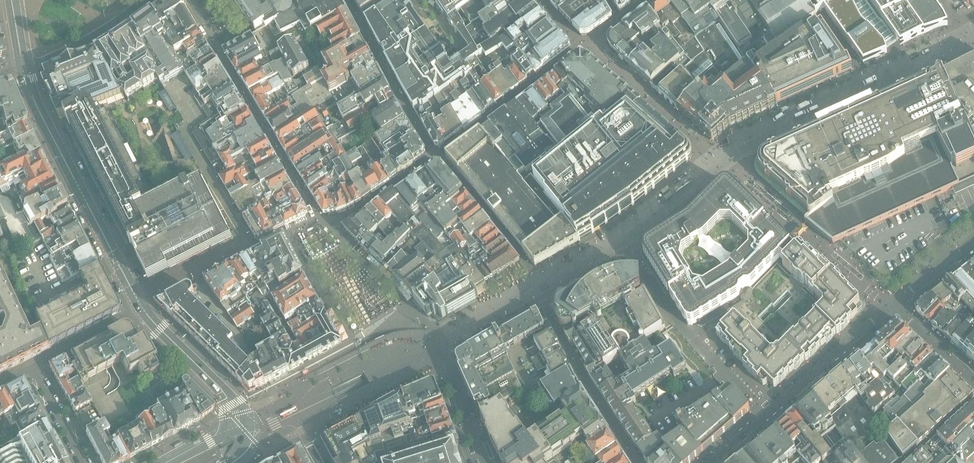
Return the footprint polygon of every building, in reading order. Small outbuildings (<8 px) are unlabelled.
[(244,14),(243,15),(252,28),(255,31),(256,33),(258,32),(266,28),(268,27),(275,39),(296,28),(301,37),(315,29),(346,12),(340,0),(234,0),(244,14)] [(358,7),(361,12),(378,0),(354,0),(358,7)] [(390,33),(383,23),(409,5),(405,0),(393,0),(376,12),(376,11),(365,19),(386,58),(400,48),(390,33)] [(475,0),(433,0),(448,21),(456,15),(456,14),(461,10),(475,0)] [(501,3),(502,4),(508,0),(475,0),(461,10),(471,25),(501,3)] [(526,0),(508,0),(502,4),(501,3),(471,25),(464,30),(470,40),(526,0)] [(516,26),(519,24),(518,21),(535,8),(527,0),(526,0),(470,40),(477,52),(480,50),(484,54),(487,58),(498,50),(504,46),(508,52),(513,48),(507,37),(518,29),(516,26)] [(573,1),(572,0),(557,0),(551,4),(558,12),(573,1)] [(612,18),(611,16),(605,5),(602,0),(575,0),(573,1),(558,12),(573,27),(572,27),(580,36),(589,35),(598,29),(603,25),(610,20),(612,18)] [(629,0),(612,0),(613,3),(619,13),(631,4),(629,0)] [(694,39),(668,0),(657,0),(658,1),(653,5),(652,3),(646,8),(647,9),(670,38),(686,60),(687,59),(698,50),(701,48),(694,39)] [(683,0),(668,0),(694,39),(705,32),(683,0)] [(707,0),(683,0),(705,32),(720,23),(707,0)] [(727,0),(707,0),(720,23),(727,35),(732,42),(733,41),(740,52),(754,42),(746,32),(733,12),(734,11),(727,0)] [(747,1),(749,0),(727,0),(734,11),(733,12),(746,32),(757,25),(758,27),(764,24),(747,1)] [(815,14),(806,0),(749,0),(747,1),(764,24),(772,35),(764,41),(769,48),(777,42),(776,42),(799,26),(803,23),(815,14)] [(815,14),(816,15),(824,9),(852,49),(863,65),(887,55),(885,50),(884,47),(861,23),(853,8),(846,0),(806,0),(815,14)] [(853,8),(861,23),(884,47),(885,50),(887,55),(893,52),(947,28),(902,44),(898,41),(878,25),(861,0),(846,0),(853,8)] [(902,44),(947,28),(944,20),(930,0),(861,0),(878,25),(898,41),(902,44)] [(199,31),(183,4),(167,1),(152,11),(161,24),(160,25),(175,53),(182,49),(183,51),(193,44),(189,38),(199,31)] [(390,33),(415,15),(409,5),(383,23),(390,33)] [(519,30),(540,14),(535,8),(518,21),(519,24),(516,26),(518,29),(519,30)] [(670,38),(647,9),(646,10),(646,9),(626,23),(623,25),(624,26),(623,26),(629,34),(633,31),(641,39),(644,38),(645,39),(646,38),(655,50),(670,38)] [(175,53),(160,25),(161,24),(152,11),(133,25),(141,41),(139,42),(146,52),(149,57),(154,67),(152,69),(157,79),(161,84),(165,81),(166,82),(167,81),(167,82),(171,79),(180,74),(184,71),(182,67),(179,61),(177,57),(175,53)] [(361,39),(355,29),(346,12),(315,29),(322,40),(329,36),(333,41),(328,44),(334,53),(334,54),(361,39)] [(513,48),(515,47),(548,22),(540,14),(519,30),(518,29),(507,37),(513,48)] [(415,38),(426,30),(415,15),(390,33),(400,48),(406,44),(415,38)] [(464,28),(458,17),(456,15),(448,21),(457,33),(464,28)] [(563,51),(565,43),(566,42),(559,35),(548,22),(515,47),(522,57),(530,52),(533,49),(536,53),(533,56),(542,69),(564,52),(563,51)] [(718,91),(749,66),(748,65),(745,65),(745,61),(746,62),(749,63),(759,56),(754,49),(753,49),(750,45),(741,52),(744,56),(743,56),(740,52),(733,41),(732,42),(727,35),(720,23),(705,32),(694,39),(701,48),(704,53),(694,61),(684,71),(678,76),(658,93),(677,111),(698,95),(712,83),(718,91)] [(138,57),(146,52),(139,42),(141,41),(133,25),(132,26),(112,39),(118,49),(120,48),(129,62),(131,61),(133,60),(137,65),(131,68),(136,76),(143,88),(157,79),(152,69),(154,67),(149,57),(141,62),(138,57)] [(655,50),(646,38),(645,39),(644,38),(641,39),(633,31),(629,34),(623,26),(623,27),(612,34),(625,49),(624,49),(635,62),(643,55),(650,63),(655,59),(651,53),(655,50)] [(852,70),(840,53),(835,47),(830,42),(825,39),(826,36),(827,35),(822,27),(821,26),(820,27),(816,29),(816,30),(814,31),(813,29),(812,28),(811,28),(763,62),(753,71),(777,105),(851,71),(852,70)] [(477,52),(470,40),(464,30),(465,30),(464,28),(457,33),(470,51),(468,52),(468,53),(474,61),(484,54),(480,50),(477,52)] [(406,56),(433,40),(426,30),(415,38),(406,44),(400,48),(406,56)] [(195,47),(198,45),(197,44),(203,39),(199,31),(189,38),(193,44),(183,51),(184,53),(177,57),(179,61),(196,50),(195,47)] [(625,49),(612,34),(611,35),(609,39),(608,42),(608,44),(610,49),(616,55),(624,49),(625,49)] [(261,52),(258,48),(263,46),(259,40),(255,42),(251,36),(245,39),(224,51),(233,67),(261,52)] [(674,71),(679,66),(684,71),(694,61),(691,63),(687,59),(686,60),(670,38),(655,50),(651,53),(655,59),(650,63),(643,55),(635,62),(629,67),(652,88),(674,71)] [(123,70),(129,66),(132,64),(131,61),(129,62),(120,48),(118,49),(112,39),(106,43),(106,42),(102,45),(96,49),(96,50),(113,76),(117,74),(117,76),(122,83),(123,84),(119,86),(124,94),(127,98),(143,88),(136,76),(130,80),(123,70)] [(196,55),(208,46),(203,39),(197,44),(198,45),(195,47),(196,50),(179,61),(182,67),(197,56),(196,55)] [(368,51),(361,39),(334,54),(334,53),(322,60),(330,73),(368,51)] [(411,67),(440,49),(433,40),(406,56),(400,48),(386,58),(394,74),(409,65),(411,67)] [(310,69),(305,61),(294,42),(278,50),(285,63),(290,72),(294,78),(310,69)] [(185,73),(213,54),(208,46),(196,55),(197,56),(182,67),(184,71),(185,73)] [(535,75),(526,61),(533,56),(530,52),(522,57),(515,47),(513,48),(508,52),(504,46),(498,50),(504,58),(506,61),(508,60),(526,82),(535,75)] [(417,88),(450,65),(440,49),(411,67),(409,65),(394,74),(396,77),(407,97),(418,90),(417,88)] [(635,62),(624,49),(616,55),(629,67),(635,62)] [(42,73),(42,75),(42,76),(56,111),(62,108),(67,119),(66,119),(70,126),(72,125),(84,149),(83,150),(96,176),(102,188),(125,232),(131,244),(130,244),(131,245),(132,245),(135,251),(156,240),(151,230),(146,233),(142,224),(135,211),(152,203),(136,171),(130,159),(117,133),(113,125),(102,103),(124,94),(119,86),(113,76),(96,50),(88,53),(88,52),(53,66),(53,67),(45,71),(43,72),(42,73)] [(511,93),(498,74),(505,69),(500,61),(504,58),(498,50),(487,58),(484,54),(474,61),(480,70),(482,69),(486,75),(484,76),(488,80),(502,99),(502,100),(504,99),(512,93),(511,93)] [(290,72),(285,63),(278,67),(274,67),(271,69),(267,60),(265,61),(264,59),(267,57),(263,51),(261,52),(233,67),(244,84),(250,95),(288,73),(290,72)] [(352,76),(365,69),(367,73),(377,67),(368,51),(330,73),(322,78),(323,80),(329,92),(342,85),(353,79),(352,76)] [(201,74),(218,63),(213,54),(185,73),(191,82),(201,74)] [(542,69),(533,56),(526,61),(535,75),(542,69)] [(435,98),(442,94),(450,88),(459,82),(458,81),(464,77),(466,79),(475,74),(474,72),(473,73),(462,57),(450,65),(417,88),(418,90),(407,97),(415,112),(428,103),(435,98)] [(526,82),(508,60),(506,61),(504,58),(500,61),(505,69),(519,87),(526,82)] [(573,114),(610,78),(609,77),(609,78),(603,73),(604,72),(603,72),(602,72),(597,67),(595,65),(589,60),(588,59),(586,59),(585,59),(578,59),(577,59),(575,59),(573,60),(568,65),(567,65),(567,66),(580,83),(563,100),(562,101),(573,114)] [(944,102),(954,123),(973,151),(973,61),(971,62),(973,65),(962,76),(948,89),(948,88),(945,90),(945,91),(945,93),(945,94),(945,96),(945,97),(944,99),(944,100),(944,102)] [(207,83),(223,72),(218,63),(201,74),(207,83)] [(580,83),(567,66),(566,66),(566,67),(563,69),(562,69),(562,70),(561,69),(558,72),(556,74),(555,73),(549,78),(549,79),(548,80),(563,100),(580,83)] [(777,105),(753,71),(749,66),(718,91),(712,83),(698,95),(677,111),(712,142),(729,126),(777,105)] [(351,100),(383,79),(377,67),(367,73),(365,69),(352,76),(353,79),(342,85),(351,100)] [(323,80),(322,78),(317,69),(303,78),(307,86),(305,88),(306,90),(323,80)] [(519,87),(505,69),(498,74),(511,93),(519,87)] [(658,93),(678,76),(674,71),(652,88),(658,93)] [(202,108),(204,107),(233,87),(225,74),(223,72),(207,83),(201,74),(191,82),(198,94),(194,97),(202,108)] [(264,100),(284,88),(293,83),(288,73),(250,95),(256,105),(264,100)] [(496,103),(482,85),(482,84),(475,74),(466,79),(468,82),(467,83),(486,112),(497,104),(497,103),(496,103)] [(480,117),(468,99),(462,87),(467,83),(468,82),(466,79),(464,77),(458,81),(459,82),(450,88),(472,123),(472,124),(480,117)] [(549,135),(564,153),(603,122),(616,110),(631,96),(624,90),(623,89),(617,84),(616,83),(610,78),(573,114),(549,135)] [(343,120),(357,111),(389,90),(383,79),(351,100),(338,108),(343,120)] [(287,98),(305,88),(300,80),(296,83),(295,82),(293,83),(284,88),(264,100),(256,105),(264,117),(288,101),(287,98)] [(291,125),(333,99),(329,92),(323,80),(306,90),(293,99),(297,107),(268,125),(275,136),(276,138),(285,132),(286,129),(291,125)] [(502,99),(488,80),(482,85),(496,103),(497,103),(497,104),(502,100),(502,99)] [(563,100),(548,80),(534,91),(551,111),(562,101),(563,100)] [(486,112),(467,83),(462,87),(468,99),(480,117),(480,116),(486,112)] [(11,87),(12,87),(11,86),(7,84),(6,84),(6,85),(0,86),(0,112),(5,111),(8,125),(9,130),(26,123),(25,119),(24,119),(11,87)] [(231,102),(239,97),(238,96),(233,87),(204,107),(208,114),(216,110),(219,114),(220,115),(234,106),(231,102)] [(954,123),(944,102),(943,103),(942,105),(942,106),(941,108),(938,111),(937,112),(930,104),(925,98),(917,89),(914,87),(846,116),(767,153),(761,158),(760,160),(759,167),(759,169),(763,175),(772,183),(774,185),(811,217),(806,221),(805,222),(805,223),(806,222),(832,243),(831,243),(832,244),(833,244),(835,242),(838,240),(840,240),(909,208),(936,196),(973,179),(973,151),(954,123)] [(297,107),(293,99),(306,90),(305,88),(287,98),(288,101),(264,117),(268,125),(297,107)] [(472,123),(450,88),(442,94),(449,105),(460,126),(463,130),(472,123)] [(371,116),(395,101),(389,90),(357,111),(365,123),(372,118),(371,116)] [(554,115),(551,111),(534,91),(517,104),(537,129),(542,125),(554,115)] [(460,126),(449,105),(442,94),(435,98),(444,115),(442,116),(447,125),(453,137),(463,130),(460,126)] [(692,155),(691,153),(690,150),(689,149),(684,144),(682,142),(682,141),(664,124),(641,105),(638,102),(637,102),(632,97),(631,96),(616,110),(603,122),(564,153),(565,153),(534,179),(545,193),(544,194),(547,197),(555,208),(578,242),(579,242),(594,232),(617,217),(634,205),(688,161),(690,159),(691,157),(692,155)] [(223,126),(227,123),(227,122),(247,110),(239,97),(231,102),(234,106),(220,115),(219,114),(210,120),(195,130),(194,134),(204,151),(224,141),(221,135),(225,133),(225,130),(223,126)] [(447,125),(442,116),(444,115),(435,98),(428,103),(432,109),(426,113),(429,120),(433,125),(436,130),(435,131),(439,137),(440,136),(445,144),(453,137),(447,125)] [(291,125),(286,129),(285,132),(276,138),(287,156),(333,127),(325,112),(336,105),(333,99),(291,125)] [(404,118),(400,110),(395,101),(371,116),(372,118),(377,125),(383,133),(392,125),(404,118)] [(436,130),(433,125),(429,120),(426,113),(432,109),(428,103),(415,112),(435,147),(439,148),(445,144),(440,136),(439,137),(435,131),(436,130)] [(541,133),(537,129),(517,104),(516,105),(506,112),(515,125),(533,147),(534,146),(544,157),(551,153),(557,148),(548,138),(547,139),(542,133),(541,133)] [(237,125),(251,118),(247,110),(227,122),(227,123),(223,126),(225,130),(237,125)] [(338,142),(364,126),(366,125),(365,123),(357,111),(343,120),(333,127),(287,156),(295,168),(318,153),(323,150),(332,144),(341,160),(349,155),(348,153),(346,155),(338,142)] [(533,147),(515,125),(506,112),(494,122),(492,122),(492,123),(490,125),(518,159),(516,161),(524,171),(527,174),(546,159),(544,157),(534,146),(533,147)] [(243,130),(247,128),(248,129),(256,125),(251,118),(237,125),(225,130),(225,133),(221,135),(224,141),(244,131),(243,130)] [(408,142),(415,137),(415,136),(404,118),(392,125),(383,133),(375,138),(367,143),(377,159),(385,154),(387,157),(389,157),(402,148),(409,144),(408,142)] [(31,135),(27,123),(26,123),(9,130),(2,132),(0,133),(0,139),(1,142),(0,142),(0,150),(13,144),(15,143),(31,135)] [(209,161),(261,133),(256,125),(248,129),(247,128),(243,130),(244,131),(224,141),(204,151),(209,161)] [(518,159),(490,125),(481,132),(518,176),(524,171),(516,161),(518,159)] [(545,193),(531,176),(523,182),(518,176),(481,132),(464,145),(530,221),(517,231),(523,239),(538,226),(536,223),(555,208),(547,197),(544,194),(545,193)] [(233,160),(266,142),(261,133),(209,161),(214,168),(223,164),(222,162),(231,157),(233,160)] [(39,151),(31,135),(15,143),(19,153),(24,150),(25,153),(27,152),(28,156),(39,151)] [(424,153),(421,148),(422,147),(422,146),(421,147),(418,142),(419,142),(418,141),(415,137),(408,142),(409,144),(402,148),(409,159),(413,165),(414,165),(416,164),(415,163),(417,162),(417,163),(418,162),(417,161),(423,158),(424,158),(424,157),(423,157),(424,153),(425,153),(425,152),(424,153)] [(219,177),(271,151),(266,142),(233,160),(231,157),(222,162),(223,164),(214,168),(219,177)] [(390,182),(378,162),(387,157),(385,154),(377,159),(367,143),(358,149),(369,167),(381,188),(390,182)] [(324,163),(328,160),(332,167),(334,166),(333,165),(341,160),(332,144),(323,150),(327,157),(322,160),(318,153),(295,168),(300,178),(321,165),(324,163)] [(530,221),(464,145),(451,154),(474,181),(495,203),(489,209),(493,214),(494,213),(495,212),(497,213),(498,214),(500,212),(506,219),(517,231),(530,221)] [(413,165),(409,159),(402,148),(389,157),(399,176),(405,172),(404,171),(413,165)] [(381,188),(369,167),(358,149),(349,155),(341,160),(349,175),(354,186),(361,181),(363,184),(355,189),(362,201),(381,188)] [(50,172),(39,151),(28,156),(27,152),(25,153),(0,166),(0,188),(7,184),(14,179),(17,177),(22,185),(20,186),(25,196),(53,180),(50,172)] [(243,179),(277,161),(271,151),(219,177),(232,198),(249,189),(243,179)] [(474,181),(451,154),(446,158),(459,173),(470,186),(474,181)] [(399,176),(389,157),(387,157),(378,162),(390,182),(399,176)] [(331,188),(340,183),(343,180),(342,179),(349,175),(341,160),(333,165),(334,166),(338,171),(335,173),(328,177),(326,179),(327,181),(310,192),(315,200),(326,192),(331,188)] [(252,191),(284,173),(277,162),(278,162),(277,161),(243,179),(249,189),(232,198),(241,214),(258,204),(259,203),(252,191)] [(305,184),(324,171),(321,165),(300,178),(305,184)] [(471,199),(458,185),(441,165),(436,165),(426,172),(446,195),(436,203),(425,211),(441,230),(457,219),(452,213),(464,204),(471,199)] [(310,192),(327,181),(326,179),(328,177),(324,171),(305,184),(310,192)] [(446,195),(426,172),(415,178),(436,203),(446,195)] [(282,193),(293,187),(284,173),(252,191),(259,203),(258,204),(260,208),(283,195),(282,193)] [(362,201),(355,189),(354,186),(349,175),(342,179),(343,180),(345,184),(350,181),(353,185),(348,189),(355,205),(362,201)] [(152,203),(135,211),(142,224),(146,233),(151,230),(156,240),(135,251),(139,259),(138,259),(149,281),(162,274),(170,270),(209,250),(223,243),(230,239),(232,238),(228,231),(205,185),(201,178),(200,178),(189,185),(186,186),(185,186),(165,196),(152,203)] [(436,203),(415,178),(404,186),(425,211),(436,203)] [(52,194),(59,191),(53,180),(25,196),(19,198),(22,203),(24,206),(36,199),(37,201),(52,194)] [(355,205),(348,189),(345,184),(343,180),(340,183),(331,188),(335,194),(336,197),(336,198),(338,213),(348,209),(355,205)] [(495,203),(474,181),(470,186),(489,209),(495,203)] [(441,230),(425,211),(404,186),(395,192),(448,254),(456,248),(450,241),(441,230)] [(263,212),(297,195),(297,194),(293,187),(282,193),(283,195),(260,208),(263,212)] [(328,214),(328,201),(330,200),(330,197),(335,194),(331,188),(326,192),(315,200),(320,208),(320,209),(323,213),(325,214),(328,214)] [(845,288),(846,287),(845,285),(833,273),(831,272),(830,273),(817,260),(815,259),(815,260),(801,247),(799,246),(796,249),(792,245),(790,244),(788,244),(788,243),(787,243),(780,236),(780,235),(779,235),(773,229),(773,228),(772,228),(771,228),(771,226),(766,221),(765,221),(764,220),(764,218),(762,216),(760,216),(735,192),(731,192),(730,192),(728,191),(726,190),(724,190),(722,192),(721,192),(716,192),(715,194),(709,200),(707,201),(693,215),(692,217),(692,222),(690,222),(688,223),(687,226),(682,224),(673,230),(672,230),(672,231),(664,236),(663,236),(663,237),(655,242),(654,241),(652,247),(650,249),(650,250),(649,253),(649,254),(650,256),(649,262),(650,263),(655,270),(654,271),(654,272),(656,272),(660,280),(660,281),(661,280),(666,290),(666,293),(668,294),(670,296),(671,296),(675,304),(675,305),(676,306),(681,313),(681,314),(681,315),(682,315),(687,322),(687,324),(701,327),(733,308),(737,314),(727,320),(731,326),(720,337),(720,339),(723,342),(723,343),(724,344),(728,348),(729,348),(734,353),(733,354),(733,355),(739,360),(743,364),(743,366),(747,369),(746,370),(747,370),(752,375),(753,376),(753,375),(762,385),(763,385),(765,385),(768,382),(773,387),(774,387),(776,387),(779,383),(779,384),(780,383),(785,378),(785,377),(789,373),(789,374),(791,373),(795,370),(801,365),(801,364),(805,360),(807,360),(811,356),(811,357),(816,351),(819,347),(823,347),(826,343),(826,344),(827,343),(832,338),(832,337),(836,333),(837,334),(839,333),(842,329),(842,330),(843,329),(848,325),(848,324),(858,314),(857,312),(862,307),(862,306),(862,305),(862,304),(845,288)] [(54,212),(66,205),(59,191),(52,194),(37,201),(36,199),(24,206),(23,206),(26,211),(26,210),(34,224),(40,221),(45,218),(47,220),(50,219),(51,218),(51,217),(56,214),(54,212)] [(448,254),(395,192),(380,203),(398,224),(401,226),(411,236),(423,247),(438,262),(448,254)] [(338,213),(336,198),(336,197),(335,194),(330,197),(330,200),(328,201),(328,214),(338,213)] [(289,212),(303,204),(302,203),(302,204),(297,195),(263,212),(267,219),(287,209),(289,212)] [(450,241),(483,215),(471,199),(464,204),(452,213),(457,219),(441,230),(450,241)] [(398,224),(380,203),(372,209),(393,232),(401,226),(398,224)] [(269,224),(267,219),(263,212),(260,208),(258,204),(241,214),(242,217),(244,218),(252,213),(255,217),(260,214),(262,219),(257,221),(265,236),(274,231),(269,224)] [(305,215),(306,212),(307,211),(305,208),(303,204),(289,212),(287,209),(267,219),(269,224),(280,218),(285,226),(306,216),(305,215)] [(53,224),(71,214),(66,205),(54,212),(56,214),(51,217),(51,218),(50,219),(53,224)] [(578,242),(555,208),(536,223),(538,226),(523,239),(541,261),(542,263),(578,242)] [(411,236),(401,226),(393,232),(372,209),(346,227),(346,231),(358,243),(370,255),(383,266),(411,236)] [(541,261),(523,239),(517,231),(506,219),(500,212),(498,214),(497,213),(495,212),(494,213),(493,214),(523,251),(535,267),(536,266),(542,263),(541,261)] [(265,236),(257,221),(255,217),(252,213),(244,218),(257,240),(265,236)] [(60,229),(74,221),(71,214),(53,224),(54,226),(58,223),(60,229)] [(472,237),(482,229),(490,223),(483,215),(450,241),(456,248),(458,246),(465,255),(469,252),(477,245),(472,237)] [(285,226),(280,218),(269,224),(274,231),(285,226)] [(44,229),(40,221),(34,224),(38,232),(44,229)] [(46,247),(79,230),(74,221),(60,229),(56,231),(54,233),(51,227),(45,231),(44,229),(38,232),(40,234),(39,235),(46,247)] [(479,244),(496,231),(490,223),(482,229),(472,237),(477,245),(469,252),(471,255),(480,247),(479,246),(480,245),(479,244)] [(52,257),(83,239),(79,230),(46,247),(47,249),(54,245),(56,249),(49,253),(52,257)] [(468,260),(500,236),(496,231),(479,244),(480,245),(479,246),(480,247),(471,255),(469,252),(465,255),(468,260)] [(406,267),(418,255),(416,254),(423,247),(411,236),(383,266),(394,277),(395,278),(407,269),(406,267)] [(515,255),(510,248),(506,243),(500,236),(468,260),(473,267),(484,283),(485,282),(493,277),(519,260),(515,255)] [(302,271),(297,262),(285,239),(284,238),(282,238),(261,249),(248,256),(262,280),(267,288),(277,281),(281,287),(283,286),(300,275),(301,274),(302,273),(302,272),(302,271)] [(98,267),(83,239),(52,257),(49,258),(57,272),(62,283),(79,274),(79,275),(79,276),(80,276),(80,275),(87,271),(88,272),(88,271),(96,267),(97,267),(98,267)] [(436,282),(450,271),(445,264),(452,259),(474,289),(474,287),(482,281),(484,283),(473,267),(468,260),(465,255),(458,246),(456,248),(448,254),(438,262),(404,287),(413,299),(436,282)] [(404,287),(438,262),(423,247),(416,254),(418,255),(406,267),(407,269),(395,278),(397,280),(395,282),(397,284),(399,282),(402,286),(404,287)] [(262,280),(248,256),(239,261),(254,284),(262,280)] [(479,298),(474,289),(452,259),(445,264),(450,271),(436,282),(413,299),(428,317),(433,314),(435,317),(435,316),(438,320),(437,321),(438,322),(440,321),(479,298)] [(254,284),(239,261),(228,267),(247,296),(258,289),(254,284)] [(120,312),(102,275),(101,275),(97,267),(96,267),(88,271),(88,272),(87,271),(80,275),(80,276),(79,276),(83,284),(65,293),(68,299),(67,301),(61,304),(59,303),(59,305),(52,308),(50,308),(50,310),(44,313),(43,313),(41,312),(41,314),(37,316),(35,316),(34,316),(39,328),(48,348),(57,343),(75,334),(83,329),(83,330),(92,325),(93,326),(120,312)] [(247,296),(228,267),(204,280),(221,305),(225,310),(231,318),(240,312),(249,306),(248,305),(254,301),(252,298),(249,300),(247,296)] [(665,328),(659,317),(645,292),(644,292),(645,293),(641,295),(639,291),(633,294),(635,292),(637,291),(639,288),(640,286),(640,283),(639,280),(638,278),(636,276),(633,274),(631,274),(629,271),(627,269),(625,268),(623,267),(621,267),(619,267),(617,267),(614,269),(612,270),(611,272),(566,297),(565,297),(563,297),(562,298),(560,299),(559,300),(557,302),(556,303),(555,305),(555,307),(555,309),(556,311),(556,313),(557,314),(558,315),(557,316),(557,317),(556,319),(556,320),(557,321),(557,323),(558,324),(558,325),(559,326),(560,327),(561,328),(563,329),(564,329),(565,330),(567,330),(568,329),(570,329),(571,328),(572,330),(564,334),(570,343),(573,342),(588,368),(585,369),(590,378),(605,368),(620,358),(645,341),(661,331),(665,328)] [(968,267),(961,272),(973,286),(973,285),(973,273),(968,267)] [(48,349),(48,348),(39,328),(29,333),(0,271),(0,319),(2,323),(0,330),(0,374),(48,349)] [(973,286),(961,272),(951,279),(973,301),(973,286)] [(317,300),(317,299),(316,299),(312,291),(310,286),(309,286),(305,278),(304,277),(303,277),(303,278),(274,297),(272,298),(273,300),(285,319),(286,321),(286,320),(297,313),(317,301),(317,300)] [(951,279),(943,286),(962,309),(967,315),(973,322),(973,321),(973,301),(951,279)] [(271,294),(267,288),(262,280),(254,284),(258,289),(264,299),(271,294)] [(271,294),(281,287),(277,281),(267,288),(271,294)] [(962,309),(943,286),(931,296),(939,304),(944,310),(946,312),(946,310),(947,309),(953,314),(955,316),(962,309)] [(232,340),(224,332),(225,332),(192,300),(194,298),(195,296),(196,294),(196,292),(195,291),(193,289),(190,288),(162,303),(162,307),(172,317),(174,319),(183,328),(184,329),(185,329),(194,338),(195,340),(205,348),(204,349),(206,350),(215,359),(217,361),(217,360),(226,369),(226,370),(228,371),(237,379),(236,380),(239,382),(246,389),(247,390),(249,391),(251,391),(253,391),(266,384),(252,361),(249,355),(253,353),(249,346),(245,349),(249,355),(243,359),(242,358),(244,356),(239,351),(241,349),(234,342),(232,344),(232,340)] [(264,299),(258,289),(247,296),(249,300),(252,298),(254,301),(258,309),(267,303),(264,299)] [(924,318),(939,304),(931,296),(928,298),(927,298),(927,299),(925,300),(924,301),(922,302),(920,304),(919,305),(917,307),(917,306),(916,307),(916,309),(916,311),(917,312),(918,313),(920,314),(921,316),(923,318),(924,318)] [(281,326),(268,304),(267,303),(258,309),(254,301),(248,305),(249,306),(256,316),(257,318),(260,316),(262,318),(260,319),(269,335),(275,332),(274,330),(281,326)] [(305,325),(324,312),(318,301),(317,301),(297,313),(301,320),(305,325)] [(932,326),(946,312),(944,310),(939,304),(924,318),(932,326)] [(256,316),(249,306),(240,312),(246,322),(256,316)] [(246,322),(240,312),(231,318),(237,328),(246,322)] [(342,343),(325,313),(324,312),(305,325),(301,320),(299,321),(297,319),(288,325),(292,332),(299,344),(296,346),(294,347),(288,337),(275,345),(289,371),(303,363),(306,362),(309,360),(342,343)] [(544,327),(538,313),(536,312),(517,323),(527,338),(544,327)] [(955,323),(959,320),(952,316),(953,315),(953,314),(948,314),(946,312),(932,326),(938,330),(944,335),(955,323)] [(952,343),(966,329),(968,327),(970,325),(973,322),(967,315),(961,318),(959,320),(955,323),(944,335),(944,336),(945,335),(945,334),(952,341),(951,341),(951,342),(952,343)] [(973,322),(970,325),(968,327),(966,329),(952,343),(973,363),(973,321),(973,322)] [(527,338),(517,323),(497,334),(505,350),(527,338)] [(873,368),(874,367),(884,378),(885,376),(891,371),(885,365),(887,363),(886,361),(913,337),(906,330),(903,328),(901,325),(899,327),(897,327),(895,327),(894,325),(893,325),(894,326),(889,330),(888,330),(886,332),(887,332),(881,337),(881,336),(876,341),(879,345),(875,349),(877,352),(864,363),(872,374),(875,371),(873,368)] [(154,358),(149,350),(149,349),(149,348),(149,349),(149,348),(147,349),(142,340),(141,340),(137,342),(132,334),(133,334),(132,333),(130,329),(129,330),(126,329),(126,328),(125,328),(124,328),(121,327),(120,326),(117,329),(116,328),(115,329),(116,329),(107,334),(106,334),(106,335),(101,338),(100,338),(92,343),(91,343),(91,344),(82,348),(81,349),(73,353),(72,354),(71,354),(74,359),(69,361),(68,362),(74,374),(75,374),(80,383),(93,377),(110,367),(114,364),(120,361),(123,367),(127,373),(127,374),(128,374),(129,374),(137,369),(141,377),(141,378),(142,378),(142,379),(143,378),(148,375),(149,376),(150,376),(158,372),(157,372),(158,372),(159,371),(159,370),(159,369),(160,368),(159,367),(159,368),(154,359),(155,359),(154,358)] [(275,345),(288,337),(281,326),(274,330),(275,332),(269,335),(274,343),(275,345)] [(569,368),(562,353),(552,331),(547,334),(534,342),(541,353),(531,359),(538,372),(545,368),(552,379),(569,368)] [(515,373),(512,366),(506,353),(505,350),(497,334),(457,357),(455,361),(473,400),(476,398),(486,393),(489,398),(494,408),(502,402),(523,390),(514,374),(515,373)] [(891,371),(920,343),(913,337),(886,361),(887,363),(885,365),(891,371)] [(643,401),(638,395),(670,375),(671,376),(673,375),(674,377),(686,368),(669,342),(668,342),(659,349),(661,352),(659,353),(653,353),(645,341),(620,358),(629,372),(619,379),(617,375),(612,379),(605,368),(590,378),(599,392),(606,402),(616,417),(630,439),(631,439),(637,449),(658,437),(658,435),(653,438),(638,416),(632,408),(643,401)] [(877,352),(875,349),(879,345),(876,341),(872,344),(859,355),(864,363),(877,352)] [(289,371),(275,345),(274,343),(257,352),(259,357),(252,361),(266,384),(275,379),(280,376),(289,371)] [(901,387),(934,356),(920,343),(891,371),(885,376),(892,383),(893,382),(900,389),(901,387)] [(872,374),(864,363),(859,355),(849,364),(866,388),(872,383),(868,378),(872,374)] [(908,394),(942,364),(934,356),(901,387),(908,394)] [(74,374),(68,362),(65,357),(64,358),(64,357),(55,362),(49,366),(61,389),(70,384),(67,378),(74,374)] [(866,388),(849,364),(847,366),(841,372),(858,398),(859,396),(862,399),(869,393),(868,390),(866,388)] [(885,433),(950,372),(942,364),(908,394),(904,398),(900,401),(898,399),(891,404),(888,401),(895,396),(887,388),(889,387),(882,379),(878,383),(878,382),(868,390),(869,393),(862,399),(872,415),(882,406),(885,410),(875,419),(885,433)] [(541,401),(560,388),(561,389),(576,380),(570,369),(571,369),(570,368),(569,368),(552,379),(551,380),(548,377),(542,381),(544,384),(527,395),(529,399),(523,403),(527,409),(533,405),(534,406),(541,401)] [(865,408),(858,398),(841,372),(825,385),(813,396),(836,428),(844,440),(854,452),(869,440),(869,439),(875,434),(873,430),(878,426),(865,408)] [(918,444),(960,407),(973,395),(950,372),(885,433),(886,435),(902,458),(903,458),(918,444)] [(77,393),(83,390),(77,379),(70,384),(61,389),(68,401),(78,395),(77,393)] [(23,380),(3,391),(0,393),(0,411),(3,416),(10,412),(13,416),(5,420),(9,428),(29,416),(29,415),(39,409),(23,380)] [(553,408),(581,388),(576,380),(561,389),(560,388),(541,401),(548,411),(553,408)] [(442,401),(435,383),(434,382),(432,382),(402,395),(410,415),(418,412),(418,410),(426,407),(442,401)] [(213,410),(186,383),(184,383),(183,383),(182,383),(181,384),(181,385),(180,387),(183,390),(183,391),(199,420),(203,418),(210,413),(213,410)] [(562,447),(564,449),(576,441),(582,450),(586,447),(607,432),(608,431),(590,404),(581,388),(553,408),(559,417),(537,433),(528,439),(502,402),(494,408),(489,398),(478,404),(477,404),(475,406),(476,408),(478,408),(481,415),(480,416),(493,446),(500,460),(502,462),(545,462),(543,461),(552,455),(562,447)] [(199,420),(183,391),(183,390),(171,396),(157,404),(173,435),(199,420)] [(735,424),(750,412),(735,395),(734,394),(730,390),(725,393),(699,410),(677,424),(683,432),(664,445),(678,462),(690,462),(697,457),(696,456),(700,452),(701,454),(735,424)] [(92,402),(89,397),(88,398),(84,391),(78,395),(68,401),(74,412),(75,412),(75,411),(92,402)] [(410,415),(402,395),(372,411),(361,417),(378,462),(384,462),(388,462),(387,458),(389,457),(385,444),(404,438),(403,434),(409,432),(410,434),(416,431),(411,419),(410,415)] [(836,428),(813,396),(804,403),(796,410),(820,441),(824,438),(833,449),(835,447),(826,436),(836,428)] [(428,416),(445,409),(442,401),(426,407),(418,410),(418,412),(410,415),(411,419),(422,416),(423,418),(426,417),(425,415),(427,414),(428,416)] [(973,436),(973,401),(933,438),(930,442),(920,450),(929,460),(930,459),(934,462),(945,452),(952,458),(966,444),(973,436)] [(173,435),(157,404),(155,405),(157,409),(147,415),(162,440),(173,435)] [(39,409),(29,415),(29,416),(9,428),(16,440),(17,439),(46,423),(39,409)] [(450,422),(445,409),(428,416),(427,414),(425,415),(426,417),(423,418),(422,416),(411,419),(416,431),(417,432),(421,431),(430,428),(450,422)] [(796,410),(789,416),(787,418),(822,461),(823,462),(834,462),(836,461),(829,452),(820,441),(796,410)] [(162,440),(147,415),(146,412),(135,418),(135,419),(137,422),(138,424),(151,446),(162,440)] [(361,419),(360,419),(361,420),(359,421),(358,419),(322,438),(336,462),(375,462),(378,462),(361,417),(361,419)] [(787,418),(775,428),(801,459),(805,462),(820,462),(822,461),(787,418)] [(454,431),(452,426),(450,422),(430,428),(421,431),(417,432),(416,431),(410,434),(410,436),(406,437),(410,446),(454,431)] [(67,460),(46,423),(17,439),(16,440),(0,448),(0,462),(68,462),(67,460)] [(103,436),(109,432),(103,423),(97,426),(97,425),(93,428),(92,426),(86,429),(87,431),(85,432),(95,450),(101,461),(102,462),(117,462),(103,436)] [(151,446),(138,424),(117,437),(128,459),(151,446)] [(775,428),(747,451),(756,462),(797,462),(801,459),(775,428)] [(117,437),(113,430),(109,432),(103,436),(117,462),(121,462),(128,459),(117,437)] [(460,461),(460,460),(460,459),(459,459),(459,457),(458,458),(458,456),(457,456),(454,448),(455,448),(454,446),(459,444),(454,431),(410,446),(406,437),(404,438),(385,444),(389,457),(406,452),(408,459),(397,462),(461,462),(460,461)] [(596,460),(616,446),(607,432),(586,447),(596,460)] [(886,435),(881,439),(883,442),(883,441),(898,461),(902,458),(886,435)] [(644,460),(664,445),(658,437),(637,449),(644,460)] [(883,441),(883,442),(881,439),(874,444),(871,446),(884,462),(895,462),(898,461),(883,441)] [(858,457),(854,452),(844,440),(835,447),(833,449),(829,452),(836,461),(838,462),(863,462),(858,457)] [(233,441),(218,450),(220,454),(222,458),(228,452),(232,446),(233,441)] [(664,445),(644,460),(647,462),(678,462),(664,445)] [(623,456),(616,446),(596,460),(591,462),(613,462),(623,456)] [(871,446),(858,457),(863,462),(884,462),(871,446)] [(302,450),(280,462),(309,462),(302,450)] [(929,460),(920,450),(912,458),(916,462),(932,462),(929,460)] [(747,451),(739,458),(736,460),(739,462),(756,462),(747,451)]
